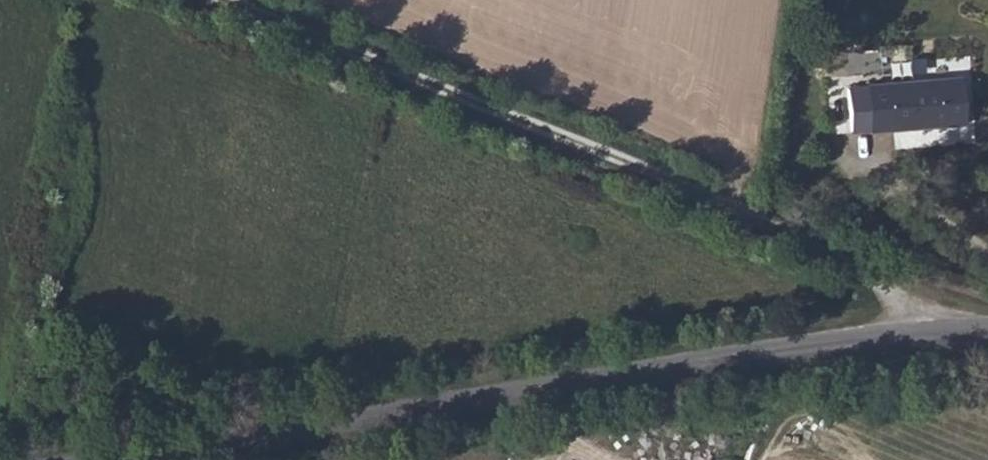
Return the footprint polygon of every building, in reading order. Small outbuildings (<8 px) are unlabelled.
[(863,86),(843,87),(846,132),(866,131),(867,132),(961,125),(957,76),(863,84),(863,86)]
